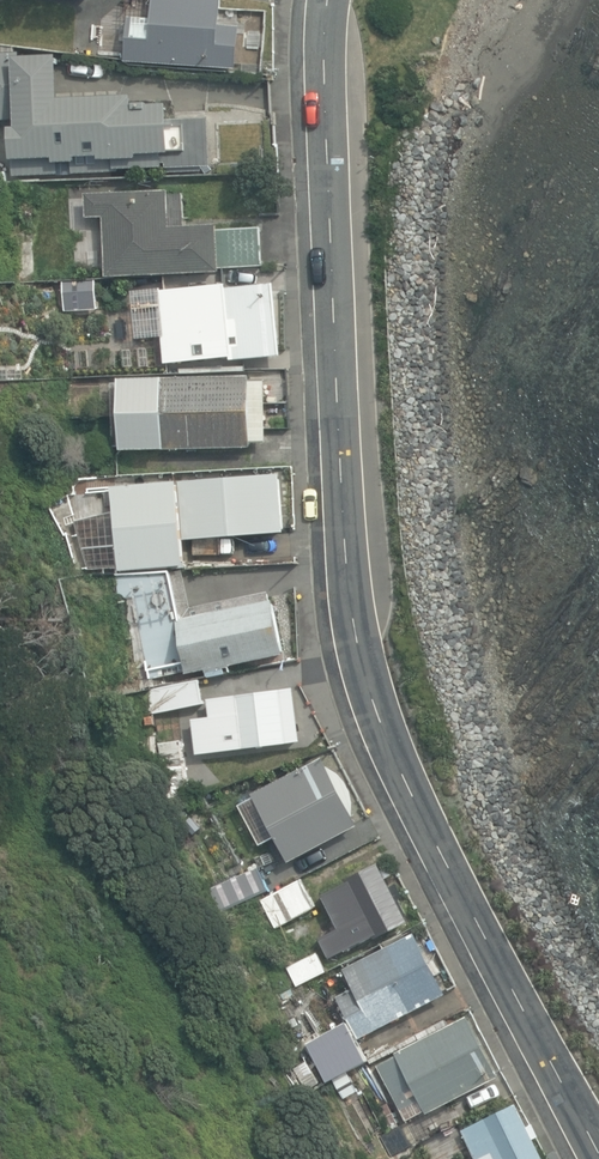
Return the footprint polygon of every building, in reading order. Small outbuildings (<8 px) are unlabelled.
[(237,70),(241,27),(220,25),(223,0),(153,0),(151,18),(130,16),(126,60),(237,70)] [(11,171),(211,165),(210,113),(167,114),(166,101),(129,102),(129,92),(56,95),(55,54),(18,55),(17,50),(0,51),(0,116),(16,116),(17,125),(10,126),(11,171)] [(170,194),(170,190),(86,193),(86,201),(78,201),(79,232),(104,231),(106,277),(221,272),(220,267),(262,265),(261,227),(218,229),(217,225),(186,227),(184,194),(170,194)] [(18,239),(19,280),(36,279),(35,239),(18,239)] [(200,362),(201,371),(219,369),(218,359),(232,357),(232,362),(283,357),(276,285),(228,290),(227,283),(159,290),(166,365),(200,362)] [(120,379),(122,450),(252,447),(252,443),(267,443),(265,380),(251,380),(251,376),(120,379)] [(112,487),(119,570),(185,564),(183,540),(284,531),(280,473),(112,487)] [(135,596),(151,677),(188,670),(188,673),(286,653),(276,599),(271,600),(269,591),(177,610),(170,571),(117,574),(118,597),(135,596)] [(152,707),(153,713),(204,702),(199,680),(149,690),(151,701),(146,702),(148,708),(152,707)] [(197,736),(199,754),(300,742),(293,689),(209,699),(212,719),(189,722),(191,737),(197,736)] [(160,743),(163,766),(186,762),(183,740),(160,743)] [(253,794),(289,862),(359,824),(346,800),(355,795),(346,779),(338,784),(338,777),(335,770),(329,766),(324,757),(253,794)] [(319,938),(330,959),(411,918),(401,898),(405,896),(398,882),(391,885),(379,863),(345,880),(347,883),(322,896),(339,928),(319,938)] [(210,888),(219,911),(267,891),(257,868),(210,888)] [(262,899),(277,928),(316,907),(301,879),(262,899)] [(328,1076),(330,1080),(368,1059),(358,1039),(447,993),(446,991),(428,958),(428,950),(425,944),(419,940),(415,933),(354,964),(363,983),(336,998),(348,1021),(307,1042),(326,1077),(328,1076)] [(289,966),(298,986),(327,972),(318,953),(289,966)] [(381,1134),(393,1157),(426,1140),(415,1118),(499,1075),(467,1014),(400,1048),(398,1044),(375,1056),(408,1120),(381,1134)] [(476,1158),(544,1158),(534,1138),(538,1136),(533,1124),(528,1126),(517,1103),(462,1129),(466,1139),(460,1142),(469,1158),(474,1156),(476,1158)] [(425,1142),(430,1151),(440,1145),(435,1137),(425,1142)]
